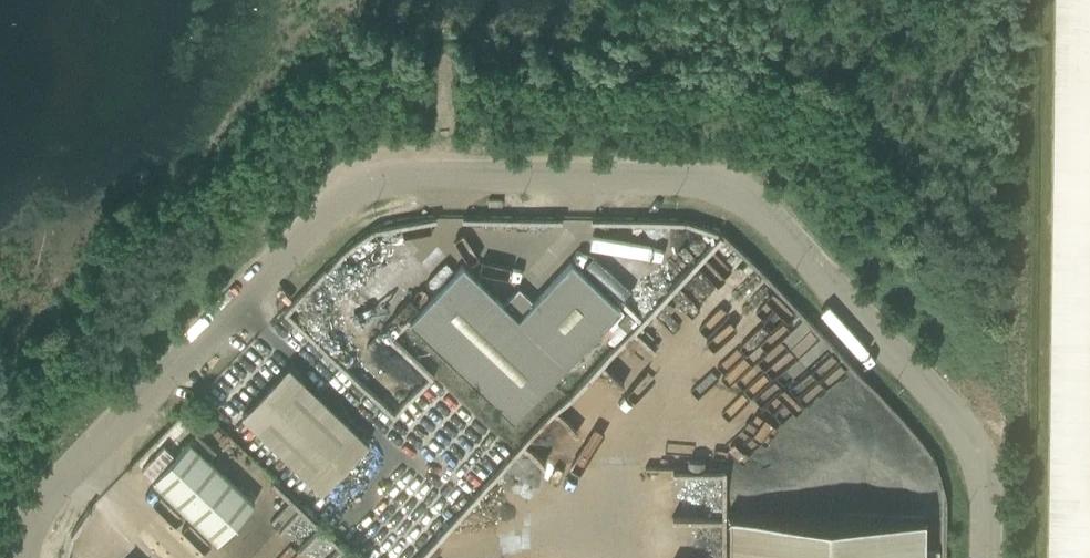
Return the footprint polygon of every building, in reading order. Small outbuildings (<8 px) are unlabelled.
[(1047,557),(1089,557),(1089,0),(1054,0),(1047,557)] [(463,265),(409,321),(514,421),(621,309),(572,262),(534,301),(519,287),(503,303),(463,265)] [(242,415),(322,491),(368,443),(288,366),(242,415)] [(166,519),(203,556),(254,503),(190,441),(153,480),(179,505),(166,519)] [(924,516),(729,514),(728,557),(924,557),(924,516)]
